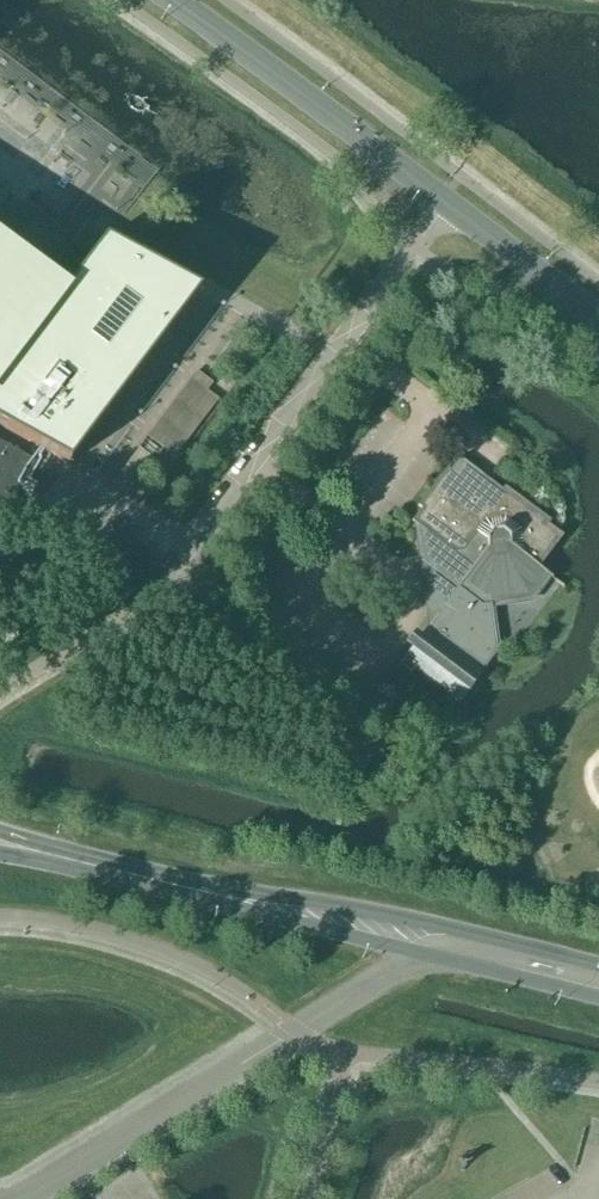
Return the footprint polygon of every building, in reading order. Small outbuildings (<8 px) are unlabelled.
[(69,465),(200,292),(113,226),(75,276),(0,235),(0,426),(69,465)] [(196,374),(109,489),(125,501),(163,451),(174,460),(219,403),(207,394),(212,387),(196,374)] [(437,615),(406,656),(461,698),(482,670),(480,669),(496,649),(490,604),(524,600),(524,597),(531,592),(536,596),(551,576),(539,568),(563,537),(548,525),(551,522),(505,487),(502,490),(460,458),(450,471),(447,468),(418,506),(422,509),(412,522),(416,524),(420,556),(432,565),(433,570),(423,583),(427,607),(437,615)]
